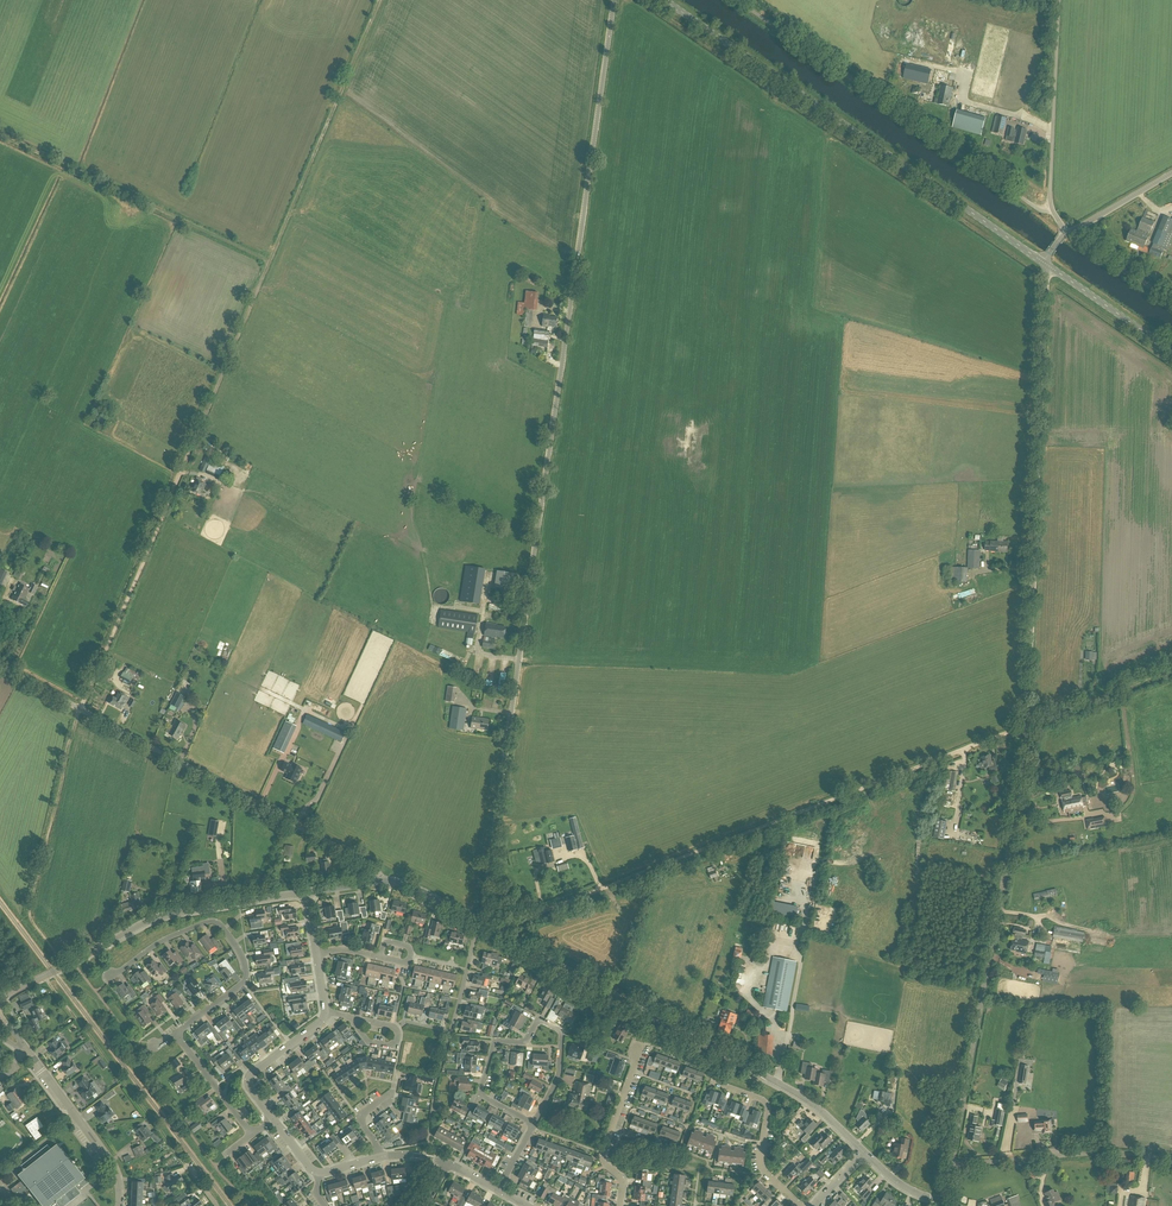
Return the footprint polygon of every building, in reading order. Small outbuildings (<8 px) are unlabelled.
[(980,97),(993,100),(1008,22),(985,17),(971,89),(982,91),(980,97)] [(905,54),(958,64),(963,34),(914,24),(909,47),(907,47),(905,54)] [(966,60),(969,43),(962,42),(959,59),(966,60)] [(1010,50),(1002,87),(1007,88),(1009,81),(1008,81),(1009,76),(1006,76),(1007,71),(1013,72),(1017,52),(1010,50)] [(903,78),(928,84),(932,70),(906,64),(903,78)] [(935,103),(949,106),(953,88),(941,85),(938,99),(936,98),(935,103)] [(981,136),(986,119),(957,111),(952,128),(981,136)] [(995,133),(1003,135),(1007,119),(999,117),(995,133)] [(1007,135),(1013,137),(1013,136),(1017,137),(1015,142),(1024,144),(1027,130),(1019,128),(1017,133),(1014,133),(1015,129),(1009,128),(1007,135)] [(1152,242),(1168,248),(1171,236),(1171,218),(1162,214),(1152,242)] [(1127,241),(1132,243),(1144,248),(1149,236),(1148,236),(1149,232),(1151,232),(1154,223),(1143,218),(1137,231),(1131,229),(1127,241)] [(1157,249),(1152,247),(1149,254),(1160,259),(1163,252),(1157,249)] [(519,290),(518,302),(525,303),(524,309),(526,309),(524,326),(531,327),(533,310),(537,311),(538,300),(537,300),(538,293),(519,290)] [(542,326),(542,330),(545,330),(548,330),(549,330),(551,331),(552,327),(556,327),(557,317),(550,316),(550,315),(543,314),(542,326)] [(545,330),(542,330),(534,329),(533,339),(532,346),(547,347),(549,330),(548,330),(545,330)] [(200,470),(205,473),(212,457),(206,455),(200,470)] [(191,491),(201,495),(205,497),(207,493),(203,491),(206,484),(196,480),(191,491)] [(212,492),(213,489),(215,486),(208,484),(206,490),(212,493),(212,492)] [(990,551),(996,551),(1007,552),(1008,542),(991,542),(986,542),(985,550),(990,551)] [(51,559),(54,552),(46,549),(43,555),(51,559)] [(968,568),(980,569),(981,550),(969,550),(967,568),(968,568)] [(460,601),(480,604),(485,569),(465,566),(460,601)] [(13,576),(20,579),(24,570),(17,567),(13,576)] [(955,567),(954,582),(967,582),(968,568),(967,568),(955,567)] [(494,589),(512,589),(512,571),(494,570),(494,589)] [(12,599),(26,606),(28,602),(24,600),(28,592),(33,594),(37,586),(32,584),(29,589),(22,585),(22,583),(20,582),(14,595),(12,599)] [(450,597),(450,596),(450,595),(450,594),(450,593),(449,593),(449,592),(449,591),(448,591),(448,590),(447,590),(446,589),(445,589),(445,588),(444,588),(443,588),(442,588),(441,588),(440,588),(439,588),(438,589),(437,589),(436,590),(435,591),(434,592),(434,593),(434,594),(433,595),(433,596),(433,597),(433,598),(434,598),(434,599),(434,600),(435,601),(435,602),(436,602),(436,603),(437,603),(438,604),(439,604),(440,604),(440,605),(441,605),(442,605),(443,605),(444,604),(445,604),(446,604),(446,603),(447,603),(448,602),(449,601),(449,600),(450,599),(450,598),(450,597)] [(475,633),(478,615),(441,609),(438,627),(467,632),(465,644),(472,645),(474,633),(475,633)] [(482,647),(493,649),(495,636),(504,638),(505,627),(497,626),(497,624),(486,623),(484,636),(492,637),(491,642),(483,641),(482,647)] [(135,679),(139,681),(141,676),(131,670),(130,672),(129,671),(128,674),(132,677),(135,679)] [(120,678),(124,680),(129,682),(132,677),(128,674),(124,672),(123,672),(120,678)] [(132,677),(129,682),(132,684),(136,686),(139,681),(135,679),(132,677)] [(110,704),(116,707),(123,694),(118,691),(115,698),(113,697),(110,704)] [(171,705),(179,709),(185,698),(177,693),(171,705)] [(123,694),(116,707),(122,710),(128,697),(123,694)] [(449,728),(464,730),(467,708),(452,706),(449,728)] [(303,724),(342,742),(346,733),(308,715),(303,724)] [(471,728),(487,730),(489,720),(472,717),(471,728)] [(169,734),(178,738),(183,730),(186,726),(178,721),(178,722),(177,725),(175,724),(173,726),(170,725),(166,731),(170,733),(169,734)] [(288,742),(279,737),(273,748),(283,753),(288,742)] [(321,740),(319,746),(334,752),(336,746),(321,740)] [(982,757),(985,768),(989,767),(990,773),(998,771),(995,762),(991,763),(990,755),(982,757)] [(326,767),(328,761),(318,757),(315,763),(326,767)] [(292,766),(285,762),(281,770),(288,774),(286,779),(295,783),(297,780),(298,780),(300,775),(299,775),(302,768),(293,764),(292,766)] [(1075,768),(1085,774),(1089,768),(1079,762),(1075,768)] [(949,790),(954,791),(958,772),(952,771),(949,790)] [(992,777),(994,783),(1000,782),(999,775),(992,777)] [(296,789),(292,796),(298,799),(301,792),(296,789)] [(314,800),(319,803),(323,794),(318,791),(314,800)] [(1060,793),(1062,800),(1064,812),(1084,808),(1081,795),(1072,797),(1070,791),(1060,793)] [(296,806),(302,808),(306,795),(300,793),(296,806)] [(303,806),(308,808),(312,799),(306,797),(303,806)] [(939,813),(951,816),(953,807),(948,806),(949,800),(942,799),(941,805),(939,813)] [(565,838),(569,851),(583,848),(576,817),(570,819),(574,836),(572,836),(568,819),(561,821),(565,838)] [(1088,819),(1089,827),(1103,824),(1102,817),(1088,819)] [(933,838),(944,840),(947,822),(937,820),(933,838)] [(549,837),(550,846),(560,844),(559,836),(549,837)] [(294,846),(285,845),(284,857),(287,858),(284,857),(284,861),(291,861),(290,858),(292,858),(294,846)] [(538,849),(541,864),(554,861),(551,850),(546,852),(545,847),(538,849)] [(306,854),(307,863),(316,861),(315,853),(306,854)] [(321,863),(322,872),(330,872),(329,863),(328,863),(327,859),(322,860),(322,863),(321,863)] [(707,869),(710,879),(717,877),(714,867),(707,869)] [(191,887),(192,892),(194,892),(202,891),(201,883),(206,882),(205,871),(193,872),(194,882),(193,882),(193,887),(191,887)] [(122,891),(130,893),(133,881),(124,879),(122,891)] [(1055,888),(1032,891),(1033,899),(1056,895),(1055,888)] [(122,907),(123,912),(145,906),(143,901),(141,902),(138,893),(134,894),(135,895),(130,896),(132,902),(122,904),(123,907),(122,907)] [(773,907),(787,907),(787,903),(791,904),(791,898),(774,897),(773,907)] [(370,901),(371,912),(379,911),(379,913),(381,914),(380,919),(385,920),(387,913),(383,912),(382,903),(379,904),(379,900),(370,901)] [(392,911),(405,914),(407,905),(400,903),(400,902),(394,900),(392,911)] [(349,904),(350,915),(362,914),(362,918),(368,918),(366,910),(362,911),(361,907),(358,908),(358,903),(349,904)] [(276,909),(276,915),(285,913),(286,920),(297,918),(295,909),(286,911),(286,907),(276,909)] [(325,908),(327,919),(338,917),(339,922),(344,921),(343,914),(338,914),(338,911),(335,911),(334,907),(325,908)] [(252,929),(258,928),(257,923),(262,923),(261,919),(265,918),(264,910),(256,912),(257,915),(250,916),(251,924),(252,929)] [(411,921),(424,924),(426,915),(418,913),(418,912),(414,911),(411,921)] [(329,930),(330,939),(335,939),(335,940),(343,938),(342,934),(349,933),(347,922),(340,923),(340,927),(337,927),(337,929),(329,930)] [(430,935),(431,935),(439,937),(442,924),(433,922),(431,930),(430,935)] [(362,941),(371,943),(373,935),(374,935),(375,933),(379,933),(380,927),(376,926),(376,925),(368,923),(367,930),(364,929),(362,936),(363,936),(362,941)] [(281,931),(286,931),(287,938),(300,936),(298,927),(288,929),(288,925),(281,926),(281,931)] [(1015,935),(1014,939),(1018,940),(1018,939),(1022,940),(1023,936),(1025,936),(1026,930),(1022,930),(1022,929),(1014,927),(1013,934),(1015,935)] [(1053,937),(1083,942),(1084,932),(1055,927),(1053,937)] [(449,942),(450,942),(462,945),(464,936),(456,934),(456,933),(452,932),(451,936),(449,942)] [(216,946),(212,941),(207,935),(200,940),(209,952),(215,947),(216,946)] [(265,935),(261,935),(253,937),(254,945),(266,943),(265,938),(265,935)] [(216,946),(215,947),(217,949),(221,946),(215,938),(212,941),(216,946)] [(1018,940),(1014,939),(1013,939),(1011,950),(1017,951),(1016,951),(1026,953),(1029,941),(1022,940),(1018,939),(1018,940)] [(194,952),(192,949),(187,943),(181,948),(187,957),(191,954),(194,952)] [(194,952),(191,954),(195,959),(202,954),(196,946),(192,949),(194,952)] [(294,949),(291,950),(292,956),(302,954),(301,946),(293,947),(294,949)] [(177,960),(174,956),(170,951),(162,956),(169,966),(175,962),(177,960)] [(482,963),(483,963),(482,967),(485,968),(488,966),(488,965),(499,967),(500,961),(502,962),(503,958),(498,957),(499,955),(494,954),(494,955),(484,953),(482,963)] [(177,960),(175,962),(177,965),(183,961),(177,954),(174,956),(177,960)] [(269,954),(264,955),(256,956),(257,966),(271,964),(270,955),(269,954)] [(764,1007),(787,1012),(797,962),(773,957),(764,1007)] [(337,969),(347,971),(348,966),(352,967),(354,960),(343,958),(342,962),(338,961),(337,969)] [(219,965),(223,970),(226,967),(228,970),(231,967),(226,959),(219,965)] [(161,970),(159,967),(154,960),(146,966),(154,975),(159,971),(161,970)] [(295,964),(291,965),(293,974),(305,972),(304,963),(295,964)] [(513,963),(508,973),(513,976),(518,965),(513,963)] [(161,970),(159,971),(162,975),(167,971),(162,964),(159,967),(161,970)] [(368,984),(371,984),(375,965),(368,964),(365,976),(369,977),(368,984)] [(375,965),(371,984),(374,985),(375,978),(379,979),(382,967),(375,965)] [(412,987),(417,989),(417,986),(422,967),(415,966),(412,978),(416,979),(414,986),(412,985),(412,987)] [(226,967),(223,970),(220,972),(227,981),(233,976),(228,970),(226,967)] [(382,967),(379,979),(383,980),(382,987),(385,987),(389,968),(382,967)] [(429,969),(422,967),(417,986),(421,987),(422,980),(426,981),(429,969)] [(389,968),(385,987),(388,988),(389,982),(393,982),(396,970),(389,968)] [(347,971),(337,969),(335,976),(339,976),(338,980),(348,982),(350,976),(346,975),(347,971)] [(431,989),(436,970),(429,969),(426,981),(430,982),(428,991),(430,992),(431,989)] [(1038,969),(1038,972),(1045,974),(1043,981),(1058,984),(1060,973),(1038,969)] [(431,992),(434,993),(436,984),(440,985),(443,972),(436,970),(431,989),(432,990),(431,992)] [(148,981),(145,977),(140,971),(133,976),(134,977),(132,978),(132,980),(134,983),(136,983),(138,982),(141,986),(148,981)] [(445,993),(450,974),(443,972),(440,985),(444,985),(442,992),(445,993)] [(270,973),(266,974),(259,975),(260,984),(272,982),(271,975),(270,973)] [(472,983),(484,986),(485,978),(491,980),(492,976),(482,973),(481,977),(474,975),(472,983)] [(454,988),(457,975),(450,974),(445,993),(449,993),(450,987),(454,988)] [(198,983),(193,976),(187,981),(190,985),(187,987),(189,989),(187,991),(190,995),(192,993),(194,996),(200,991),(196,985),(198,983)] [(516,984),(527,990),(526,992),(529,994),(533,987),(529,985),(532,981),(524,977),(524,978),(520,976),(516,984)] [(213,978),(211,979),(204,984),(211,993),(220,986),(214,979),(213,978)] [(295,982),(294,978),(285,979),(286,984),(290,983),(292,993),(307,990),(306,981),(295,982)] [(130,993),(128,990),(123,984),(116,989),(124,998),(130,993)] [(341,994),(351,996),(352,992),(356,993),(357,987),(347,984),(346,988),(342,987),(341,994)] [(176,993),(179,996),(182,993),(177,987),(172,991),(175,994),(176,993)] [(128,990),(130,993),(134,998),(137,996),(131,988),(128,990)] [(543,1005),(549,1009),(553,1000),(550,998),(553,992),(545,988),(543,992),(539,998),(545,1001),(543,1005)] [(468,999),(479,1002),(481,997),(487,998),(488,991),(479,989),(478,993),(470,991),(468,999)] [(365,991),(362,1001),(366,1002),(364,1011),(372,1013),(374,1002),(366,1000),(368,992),(365,991)] [(176,993),(175,994),(169,998),(176,1008),(184,1003),(179,996),(176,993)] [(417,1004),(415,1014),(422,1016),(424,1008),(427,1009),(430,994),(427,993),(427,997),(426,997),(426,998),(422,997),(420,1004),(417,1004)] [(158,999),(161,1003),(164,1001),(159,994),(155,998),(157,1000),(158,999)] [(351,996),(341,994),(339,1001),(343,1002),(342,1005),(352,1008),(354,1002),(350,1001),(351,996)] [(433,995),(430,994),(427,1009),(430,1010),(428,1017),(436,1019),(438,1008),(435,1008),(435,1006),(431,1005),(433,998),(433,995)] [(297,995),(288,997),(289,1004),(293,1003),(294,1009),(295,1013),(295,1014),(300,1013),(301,1012),(300,1010),(307,1008),(306,999),(298,1001),(297,995)] [(408,1013),(415,1014),(417,1004),(414,1003),(414,998),(408,996),(406,1004),(409,1005),(408,1013)] [(377,1015),(385,1016),(387,1006),(384,1005),(384,1003),(380,1002),(381,997),(378,997),(376,1008),(379,1008),(377,1015)] [(19,1003),(21,1008),(32,1003),(30,998),(19,1003)] [(158,999),(157,1000),(151,1005),(159,1016),(166,1010),(161,1003),(158,999)] [(261,1009),(257,1004),(254,1006),(250,999),(244,1003),(251,1012),(256,1008),(260,1014),(263,1011),(261,1009)] [(390,1006),(387,1006),(385,1016),(392,1018),(393,1010),(397,1011),(399,1003),(395,1002),(394,1006),(390,1005),(390,1006)] [(245,1016),(247,1018),(249,1020),(251,1018),(248,1014),(251,1012),(244,1003),(239,1007),(245,1016)] [(441,1009),(438,1008),(436,1019),(443,1021),(445,1013),(448,1014),(450,1005),(446,1004),(445,1008),(442,1008),(441,1009)] [(795,1010),(809,1012),(809,1005),(796,1004),(795,1010)] [(143,1011),(146,1015),(149,1012),(144,1005),(140,1008),(142,1011),(143,1011)] [(464,1015),(476,1018),(477,1013),(483,1015),(484,1007),(476,1005),(475,1008),(467,1006),(464,1015)] [(512,1018),(524,1024),(526,1019),(525,1017),(519,1013),(520,1010),(513,1005),(511,1009),(516,1012),(512,1018)] [(554,1012),(559,1014),(558,1016),(571,1023),(576,1014),(563,1007),(563,1008),(558,1005),(554,1012)] [(245,1016),(239,1007),(234,1011),(238,1017),(236,1019),(242,1028),(245,1026),(243,1023),(245,1022),(244,1020),(247,1018),(245,1016)] [(28,1022),(33,1032),(40,1029),(37,1022),(44,1019),(39,1008),(31,1011),(35,1018),(28,1022)] [(143,1011),(142,1011),(136,1016),(144,1027),(151,1022),(146,1015),(143,1011)] [(734,1015),(726,1012),(723,1020),(722,1020),(720,1026),(719,1030),(729,1034),(732,1023),(734,1024),(736,1018),(733,1018),(734,1015)] [(222,1020),(228,1029),(233,1025),(236,1028),(238,1031),(241,1029),(235,1020),(232,1022),(227,1016),(222,1020)] [(521,1029),(524,1024),(512,1018),(510,1022),(507,1020),(505,1023),(504,1022),(502,1025),(510,1030),(512,1026),(518,1030),(518,1029),(521,1029)] [(228,1029),(222,1020),(217,1024),(221,1030),(218,1033),(225,1041),(228,1039),(225,1035),(227,1033),(225,1031),(228,1029)] [(471,1032),(471,1031),(475,1032),(476,1029),(481,1030),(483,1024),(468,1020),(467,1023),(463,1022),(462,1026),(460,1025),(459,1029),(461,1029),(471,1032)] [(269,1030),(266,1032),(272,1041),(278,1037),(274,1031),(277,1029),(271,1022),(268,1025),(268,1024),(266,1025),(269,1030)] [(338,1033),(344,1042),(353,1035),(345,1023),(338,1028),(340,1031),(338,1033)] [(200,1028),(207,1036),(212,1032),(214,1036),(219,1041),(222,1039),(213,1028),(210,1030),(205,1024),(200,1028)] [(622,1029),(619,1027),(613,1038),(621,1043),(627,1032),(622,1029)] [(197,1040),(201,1046),(209,1040),(207,1036),(200,1028),(195,1032),(200,1038),(197,1040)] [(272,1041),(266,1032),(264,1034),(260,1030),(258,1032),(261,1036),(267,1045),(272,1041)] [(333,1032),(327,1037),(333,1045),(337,1042),(340,1045),(344,1042),(338,1033),(335,1035),(333,1032)] [(54,1038),(48,1043),(53,1049),(50,1051),(55,1057),(58,1054),(58,1055),(59,1055),(60,1055),(61,1055),(61,1054),(62,1054),(62,1053),(62,1052),(65,1049),(60,1043),(58,1045),(58,1044),(59,1043),(59,1042),(62,1039),(59,1035),(54,1039),(54,1038)] [(759,1035),(758,1054),(770,1055),(771,1036),(759,1035)] [(253,1036),(249,1039),(255,1046),(258,1043),(262,1048),(267,1045),(261,1036),(258,1039),(256,1036),(254,1037),(253,1036)] [(333,1045),(327,1037),(321,1041),(323,1044),(321,1046),(327,1055),(332,1051),(330,1048),(333,1045)] [(466,1051),(479,1051),(479,1043),(469,1043),(469,1039),(462,1038),(462,1045),(467,1045),(466,1051)] [(244,1049),(250,1058),(255,1054),(251,1048),(255,1046),(249,1039),(246,1041),(247,1043),(245,1044),(247,1047),(244,1049)] [(224,1041),(217,1046),(219,1049),(226,1044),(224,1041)] [(792,1048),(801,1050),(803,1044),(794,1041),(792,1048)] [(580,1059),(584,1049),(580,1047),(576,1045),(575,1046),(571,1044),(568,1055),(580,1059)] [(310,1050),(317,1058),(319,1056),(323,1060),(328,1056),(325,1052),(323,1050),(322,1050),(320,1052),(316,1046),(310,1050)] [(223,1057),(229,1066),(234,1062),(232,1059),(236,1057),(229,1048),(224,1052),(226,1055),(223,1057)] [(250,1058),(244,1049),(241,1052),(238,1048),(233,1051),(238,1058),(241,1056),(245,1061),(250,1058)] [(314,1060),(317,1058),(310,1050),(305,1054),(310,1060),(307,1062),(311,1067),(317,1063),(314,1060)] [(614,1060),(610,1073),(620,1076),(625,1063),(618,1061),(620,1056),(608,1052),(606,1057),(614,1060)] [(465,1065),(477,1066),(477,1058),(470,1058),(470,1054),(461,1053),(460,1065),(465,1065)] [(510,1065),(521,1066),(523,1054),(511,1053),(510,1065)] [(1029,1053),(1028,1060),(1036,1061),(1037,1054),(1029,1053)] [(229,1066),(223,1057),(220,1054),(217,1057),(217,1056),(212,1060),(217,1066),(220,1064),(224,1070),(229,1066)] [(371,1058),(367,1057),(365,1068),(372,1070),(375,1054),(372,1054),(371,1058)] [(378,1055),(375,1054),(372,1070),(379,1071),(381,1060),(377,1059),(378,1055)] [(653,1063),(659,1065),(663,1056),(656,1054),(654,1061),(653,1063)] [(533,1066),(540,1066),(541,1055),(533,1055),(533,1062),(528,1062),(528,1069),(532,1070),(533,1066)] [(541,1055),(540,1066),(544,1066),(544,1071),(547,1071),(547,1072),(550,1072),(551,1063),(548,1063),(548,1056),(541,1055)] [(669,1058),(663,1056),(659,1065),(665,1067),(669,1058)] [(365,1068),(367,1057),(362,1058),(357,1059),(363,1069),(365,1068)] [(379,1071),(386,1072),(389,1057),(386,1057),(386,1061),(381,1060),(379,1071)] [(392,1058),(389,1057),(386,1072),(393,1074),(396,1063),(391,1062),(392,1058)] [(62,1062),(66,1067),(63,1069),(68,1075),(77,1069),(72,1062),(72,1063),(68,1058),(62,1062)] [(176,1058),(170,1062),(175,1069),(181,1064),(176,1058)] [(311,1067),(307,1062),(304,1064),(300,1058),(294,1062),(301,1070),(303,1068),(306,1072),(312,1068),(311,1067)] [(351,1058),(348,1060),(357,1073),(363,1069),(357,1059),(353,1062),(351,1058)] [(675,1060),(669,1058),(665,1067),(672,1069),(675,1060)] [(348,1065),(345,1068),(351,1077),(357,1073),(348,1060),(346,1062),(348,1065)] [(675,1060),(672,1069),(678,1072),(681,1063),(675,1060)] [(294,1072),(291,1074),(297,1082),(300,1080),(297,1076),(299,1074),(298,1072),(301,1070),(294,1062),(289,1066),(294,1072)] [(806,1080),(814,1081),(815,1073),(816,1073),(816,1069),(810,1068),(811,1064),(802,1062),(800,1074),(807,1075),(806,1080)] [(465,1069),(460,1069),(460,1073),(476,1074),(477,1066),(465,1065),(465,1069)] [(1027,1075),(1029,1067),(1021,1065),(1020,1074),(1027,1075)] [(339,1066),(336,1068),(345,1081),(351,1077),(345,1068),(341,1070),(339,1066)] [(688,1078),(691,1069),(685,1066),(682,1075),(688,1078)] [(98,1068),(87,1073),(88,1077),(100,1072),(98,1068)] [(339,1085),(345,1081),(336,1068),(334,1070),(336,1073),(333,1076),(339,1085)] [(694,1080),(698,1071),(691,1069),(688,1078),(694,1080)] [(814,1081),(813,1085),(821,1086),(822,1082),(829,1083),(831,1071),(822,1070),(821,1074),(816,1073),(815,1073),(814,1081)] [(704,1073),(698,1071),(694,1080),(701,1082),(704,1073)] [(184,1090),(191,1086),(188,1082),(185,1083),(185,1082),(181,1074),(173,1080),(177,1087),(181,1084),(182,1085),(181,1086),(184,1090)] [(270,1082),(274,1087),(282,1081),(278,1075),(270,1082)] [(95,1090),(98,1088),(94,1081),(90,1084),(83,1076),(77,1081),(81,1087),(82,1086),(84,1089),(80,1092),(86,1100),(96,1092),(95,1090)] [(405,1091),(416,1093),(418,1084),(416,1084),(417,1077),(410,1076),(409,1083),(406,1082),(405,1091)] [(470,1091),(471,1083),(465,1082),(465,1079),(455,1077),(454,1089),(470,1091)] [(529,1087),(539,1093),(543,1086),(533,1080),(529,1087)] [(999,1084),(1005,1088),(1007,1083),(1001,1080),(999,1084)] [(282,1081),(274,1087),(278,1093),(283,1089),(285,1092),(290,1088),(288,1085),(286,1087),(282,1081)] [(567,1106),(575,1108),(577,1100),(581,1083),(576,1082),(573,1094),(570,1094),(567,1106)] [(577,1100),(575,1108),(589,1111),(591,1103),(587,1102),(591,1085),(581,1083),(577,1100)] [(642,1095),(648,1097),(651,1088),(645,1086),(642,1095)] [(6,1106),(9,1111),(15,1107),(16,1109),(28,1101),(18,1087),(6,1095),(11,1102),(6,1106)] [(293,1091),(290,1088),(285,1092),(287,1095),(282,1098),(286,1104),(295,1098),(297,1096),(293,1090),(293,1091)] [(648,1097),(654,1099),(657,1090),(651,1088),(648,1097)] [(523,1097),(521,1100),(531,1106),(535,1100),(527,1096),(529,1093),(521,1089),(520,1092),(521,1093),(520,1095),(523,1097)] [(657,1090),(654,1099),(660,1101),(663,1093),(657,1090)] [(714,1104),(718,1094),(712,1091),(710,1095),(707,1093),(703,1103),(709,1105),(710,1102),(714,1104)] [(877,1101),(884,1102),(884,1103),(884,1104),(884,1105),(885,1105),(885,1106),(886,1106),(886,1107),(887,1107),(888,1107),(889,1107),(890,1107),(891,1100),(888,1100),(889,1094),(886,1093),(886,1092),(879,1091),(877,1101)] [(317,1107),(319,1109),(334,1098),(329,1092),(320,1099),(323,1103),(317,1107)] [(669,1095),(663,1093),(660,1101),(666,1104),(669,1095)] [(718,1094),(714,1104),(720,1106),(719,1109),(724,1111),(727,1102),(724,1101),(725,1096),(718,1094)] [(418,1101),(419,1097),(409,1095),(408,1099),(403,1098),(402,1105),(413,1107),(414,1103),(416,1103),(417,1101),(418,1101)] [(194,1104),(199,1110),(202,1108),(205,1111),(210,1107),(211,1109),(213,1110),(216,1107),(216,1106),(214,1104),(209,1097),(204,1102),(203,1101),(199,1105),(197,1102),(194,1104)] [(671,1105),(677,1108),(681,1099),(674,1097),(671,1105)] [(295,1098),(286,1104),(291,1110),(295,1106),(297,1109),(302,1106),(302,1105),(303,1105),(301,1102),(299,1103),(295,1098)] [(338,1104),(334,1098),(319,1109),(321,1112),(326,1107),(329,1110),(338,1104)] [(465,1103),(456,1098),(451,1108),(465,1116),(468,1110),(463,1107),(465,1103)] [(681,1099),(677,1108),(684,1110),(687,1101),(681,1099)] [(302,1106),(304,1109),(309,1105),(309,1104),(312,1102),(310,1100),(307,1102),(303,1105),(302,1106)] [(531,1106),(521,1100),(519,1103),(516,1102),(515,1104),(513,1103),(511,1106),(519,1110),(521,1107),(528,1111),(531,1106)] [(101,1101),(95,1106),(98,1110),(99,1110),(100,1112),(96,1114),(102,1122),(109,1117),(110,1118),(113,1116),(112,1115),(113,1114),(112,1112),(112,1110),(111,1109),(109,1108),(108,1106),(106,1108),(101,1101)] [(693,1103),(687,1101),(684,1110),(690,1112),(693,1103)] [(736,1115),(739,1105),(733,1102),(731,1107),(728,1106),(724,1115),(729,1117),(731,1113),(736,1115)] [(338,1104),(329,1110),(332,1114),(326,1118),(328,1121),(342,1110),(338,1104)] [(412,1111),(413,1107),(402,1105),(400,1112),(405,1113),(403,1121),(412,1123),(413,1118),(415,1118),(416,1112),(412,1111)] [(739,1105),(736,1115),(741,1117),(740,1120),(745,1122),(748,1113),(745,1111),(747,1107),(739,1105)] [(304,1109),(302,1106),(297,1109),(295,1111),(297,1114),(291,1118),(295,1123),(304,1117),(300,1112),(304,1109)] [(477,1119),(483,1109),(477,1106),(474,1112),(470,1111),(467,1117),(476,1122),(477,1119)] [(484,1121),(486,1122),(490,1114),(488,1113),(489,1112),(483,1109),(477,1119),(483,1122),(484,1121)] [(995,1124),(1001,1125),(1004,1110),(998,1109),(995,1124)] [(342,1110),(328,1121),(329,1123),(335,1119),(338,1122),(347,1115),(342,1110)] [(855,1125),(862,1131),(870,1124),(866,1120),(866,1119),(866,1117),(866,1116),(865,1115),(864,1114),(864,1113),(863,1112),(862,1111),(860,1110),(856,1119),(858,1122),(855,1125)] [(746,1124),(752,1127),(754,1123),(757,1124),(761,1113),(754,1111),(753,1115),(749,1114),(746,1124)] [(560,1125),(562,1115),(551,1112),(549,1123),(560,1125)] [(387,1117),(384,1113),(375,1120),(377,1123),(375,1124),(380,1130),(389,1123),(385,1119),(387,1117)] [(493,1116),(490,1114),(486,1122),(488,1123),(487,1124),(494,1128),(499,1118),(493,1114),(493,1116)] [(635,1128),(636,1129),(640,1118),(634,1115),(630,1125),(636,1127),(635,1128)] [(43,1124),(36,1116),(25,1125),(36,1139),(42,1134),(37,1129),(43,1124)] [(969,1139),(978,1141),(980,1133),(981,1134),(982,1128),(975,1127),(977,1117),(972,1116),(971,1122),(971,1123),(971,1126),(970,1126),(969,1131),(970,1132),(969,1139)] [(294,1124),(298,1129),(307,1122),(304,1117),(295,1123),(294,1124)] [(217,1125),(222,1121),(219,1118),(212,1124),(214,1127),(217,1125)] [(222,1121),(217,1125),(222,1131),(220,1133),(223,1137),(225,1135),(233,1129),(225,1118),(222,1121)] [(505,1121),(499,1118),(494,1128),(492,1131),(497,1134),(500,1130),(502,1131),(506,1123),(504,1122),(505,1121)] [(638,1127),(643,1129),(646,1120),(640,1118),(636,1129),(637,1129),(638,1127)] [(797,1125),(807,1134),(801,1140),(805,1143),(811,1137),(807,1134),(815,1125),(809,1119),(804,1124),(800,1121),(797,1125)] [(1043,1130),(1043,1133),(1052,1132),(1051,1125),(1054,1124),(1055,1124),(1054,1120),(1054,1119),(1053,1119),(1050,1119),(1050,1120),(1042,1121),(1035,1122),(1035,1131),(1043,1130)] [(646,1120),(643,1129),(648,1131),(647,1133),(648,1133),(652,1122),(646,1120)] [(307,1122),(298,1129),(302,1134),(303,1133),(302,1133),(311,1127),(307,1122)] [(652,1122),(648,1133),(649,1133),(650,1132),(655,1134),(658,1124),(652,1122)] [(136,1131),(143,1141),(150,1136),(141,1123),(136,1127),(138,1129),(136,1131)] [(380,1130),(384,1135),(393,1129),(396,1126),(395,1124),(391,1126),(389,1123),(380,1130)] [(506,1123),(502,1131),(504,1132),(503,1133),(504,1133),(502,1136),(508,1139),(509,1136),(515,1126),(509,1123),(508,1124),(506,1123)] [(346,1133),(353,1143),(358,1139),(353,1133),(357,1130),(352,1124),(347,1128),(349,1131),(346,1133)] [(520,1129),(515,1126),(509,1136),(508,1139),(517,1144),(520,1139),(516,1137),(520,1129)] [(665,1139),(668,1128),(662,1126),(659,1135),(664,1137),(664,1139),(665,1139)] [(302,1133),(303,1133),(307,1138),(312,1134),(314,1137),(322,1131),(319,1128),(315,1132),(311,1127),(302,1133)] [(434,1137),(439,1140),(445,1130),(439,1127),(434,1137)] [(675,1130),(668,1128),(665,1139),(666,1138),(671,1140),(675,1130)] [(393,1129),(384,1135),(388,1141),(393,1137),(395,1140),(401,1136),(398,1131),(396,1133),(393,1129)] [(439,1140),(445,1143),(450,1133),(445,1130),(439,1140)] [(672,1140),(677,1142),(681,1132),(675,1130),(671,1140),(671,1141),(672,1141),(672,1140)] [(687,1146),(693,1148),(699,1131),(695,1130),(694,1134),(692,1133),(687,1146)] [(693,1148),(699,1150),(704,1137),(702,1137),(704,1133),(699,1131),(693,1148)] [(353,1143),(346,1133),(342,1136),(340,1133),(335,1137),(340,1143),(343,1140),(347,1146),(353,1143)] [(450,1133),(445,1143),(450,1146),(455,1136),(450,1133)] [(326,1143),(334,1153),(339,1149),(332,1140),(335,1137),(333,1134),(328,1138),(330,1141),(326,1143)] [(699,1150),(706,1152),(712,1136),(707,1134),(706,1138),(704,1137),(699,1150)] [(810,1144),(816,1149),(820,1145),(823,1148),(831,1140),(825,1134),(820,1140),(817,1137),(810,1144)] [(450,1146),(455,1149),(461,1139),(455,1136),(450,1146)] [(712,1136),(706,1152),(711,1154),(716,1142),(714,1141),(716,1137),(712,1136)] [(260,1143),(267,1151),(271,1148),(273,1151),(275,1150),(276,1151),(279,1149),(274,1142),(271,1144),(266,1138),(260,1143)] [(892,1156),(901,1158),(903,1148),(907,1149),(909,1140),(902,1138),(901,1145),(894,1144),(892,1156)] [(461,1139),(455,1149),(461,1151),(466,1142),(461,1139)] [(540,1155),(542,1151),(545,1141),(539,1139),(536,1149),(539,1150),(538,1154),(540,1155)] [(328,1156),(334,1153),(326,1143),(325,1141),(316,1147),(321,1153),(324,1151),(328,1156)] [(551,1143),(545,1141),(542,1151),(546,1152),(543,1159),(546,1159),(548,1153),(551,1143)] [(214,1145),(216,1151),(225,1148),(223,1142),(214,1145)] [(467,1156),(473,1160),(479,1149),(480,1147),(475,1144),(472,1142),(468,1148),(470,1150),(467,1156)] [(41,1204),(38,1205),(64,1205),(80,1194),(78,1191),(90,1181),(82,1171),(80,1173),(57,1143),(50,1148),(47,1144),(20,1165),(24,1169),(17,1174),(22,1180),(31,1192),(41,1204)] [(256,1155),(257,1156),(261,1162),(262,1162),(264,1160),(261,1156),(267,1151),(260,1143),(254,1147),(259,1153),(256,1155)] [(551,1143),(548,1153),(546,1159),(548,1160),(550,1154),(554,1155),(557,1146),(551,1143)] [(133,1149),(137,1157),(144,1154),(140,1146),(133,1149)] [(557,1146),(554,1155),(558,1157),(556,1161),(559,1162),(563,1148),(557,1146)] [(718,1163),(724,1164),(726,1147),(721,1146),(721,1150),(719,1150),(719,1152),(718,1161),(718,1163)] [(828,1157),(828,1158),(835,1164),(845,1153),(838,1147),(828,1157)] [(563,1148),(559,1162),(561,1162),(562,1158),(566,1160),(570,1150),(563,1148)] [(730,1165),(737,1165),(739,1148),(735,1148),(734,1152),(732,1151),(730,1165)] [(479,1149),(473,1160),(472,1161),(478,1164),(484,1152),(479,1149)] [(570,1150),(566,1160),(570,1161),(566,1170),(569,1171),(570,1166),(575,1152),(570,1150)] [(249,1151),(243,1155),(251,1165),(256,1161),(259,1164),(261,1162),(257,1156),(254,1158),(249,1151)] [(484,1152),(478,1164),(483,1167),(484,1166),(489,1155),(484,1152)] [(575,1152),(570,1166),(573,1167),(575,1163),(578,1164),(582,1154),(575,1152)] [(489,1155),(484,1166),(489,1169),(491,1165),(494,1167),(500,1157),(497,1155),(496,1156),(491,1153),(489,1155)] [(577,1168),(583,1170),(584,1166),(587,1156),(582,1154),(578,1164),(577,1168)] [(823,1164),(828,1158),(828,1157),(825,1154),(819,1160),(823,1164)] [(251,1165),(243,1155),(237,1160),(242,1167),(240,1169),(244,1174),(247,1172),(245,1170),(251,1165)] [(276,1164),(279,1167),(288,1161),(284,1156),(280,1159),(278,1156),(276,1158),(269,1163),(272,1167),(276,1164)] [(584,1166),(583,1170),(585,1171),(586,1167),(590,1168),(594,1159),(587,1156),(584,1166)] [(813,1164),(808,1159),(798,1169),(793,1164),(784,1173),(790,1179),(796,1174),(797,1174),(802,1170),(804,1172),(813,1164)] [(280,1179),(282,1178),(288,1174),(286,1171),(292,1166),(288,1161),(279,1167),(283,1173),(278,1177),(280,1179)] [(525,1164),(522,1171),(531,1176),(534,1178),(540,1169),(534,1165),(532,1168),(525,1164)] [(399,1179),(398,1167),(391,1168),(392,1180),(399,1179)] [(398,1167),(399,1179),(406,1179),(406,1183),(410,1182),(409,1174),(406,1175),(405,1167),(398,1167)] [(544,1178),(548,1180),(552,1171),(549,1169),(544,1178)] [(825,1175),(819,1170),(816,1173),(821,1179),(825,1175)] [(377,1172),(380,1182),(386,1181),(384,1171),(377,1172)] [(531,1176),(522,1171),(518,1177),(525,1181),(523,1184),(529,1187),(533,1181),(529,1179),(531,1176)] [(643,1184),(651,1185),(651,1182),(647,1181),(648,1174),(648,1172),(643,1171),(643,1173),(637,1173),(636,1180),(643,1181),(643,1184)] [(290,1177),(288,1174),(282,1178),(286,1184),(290,1181),(292,1184),(300,1177),(296,1172),(290,1177)] [(381,1184),(380,1182),(377,1172),(371,1174),(374,1186),(381,1184)] [(1126,1181),(1134,1182),(1135,1173),(1127,1172),(1126,1181)] [(172,1173),(166,1178),(169,1182),(166,1185),(170,1191),(184,1181),(179,1175),(176,1177),(172,1173)] [(365,1175),(359,1177),(362,1187),(362,1189),(368,1187),(365,1175)] [(857,1185),(863,1190),(859,1194),(865,1199),(870,1193),(866,1189),(872,1183),(865,1176),(857,1185)] [(300,1177),(292,1184),(289,1186),(292,1191),(290,1193),(292,1196),(306,1186),(304,1183),(304,1182),(300,1177)] [(362,1187),(359,1177),(352,1179),(355,1189),(362,1187)] [(803,1184),(800,1188),(806,1194),(816,1183),(810,1177),(806,1181),(805,1180),(802,1183),(803,1184)] [(605,1179),(599,1178),(596,1178),(595,1182),(601,1182),(600,1189),(610,1190),(611,1184),(604,1183),(605,1179)] [(31,1192),(22,1180),(11,1189),(19,1200),(31,1192)] [(340,1182),(343,1192),(350,1191),(347,1181),(340,1182)] [(132,1190),(143,1190),(143,1182),(133,1182),(132,1190)] [(340,1182),(334,1184),(337,1194),(343,1192),(340,1182)] [(454,1195),(459,1186),(460,1185),(454,1182),(450,1189),(447,1188),(443,1194),(446,1196),(448,1192),(454,1195)] [(707,1193),(714,1194),(715,1183),(708,1182),(707,1193)] [(751,1189),(756,1193),(762,1186),(757,1182),(751,1189)] [(1107,1193),(1117,1194),(1118,1183),(1108,1183),(1107,1193)] [(337,1196),(337,1194),(334,1184),(328,1186),(330,1193),(326,1194),(329,1202),(332,1201),(331,1198),(337,1196)] [(634,1193),(645,1195),(646,1188),(652,1189),(652,1185),(651,1185),(643,1184),(642,1188),(635,1187),(634,1193)] [(549,1195),(553,1188),(548,1185),(546,1189),(543,1187),(538,1196),(544,1200),(547,1194),(549,1195)] [(465,1197),(462,1196),(465,1189),(459,1186),(454,1195),(453,1198),(459,1201),(457,1204),(459,1205),(460,1205),(465,1197)] [(762,1186),(756,1193),(756,1194),(755,1196),(759,1199),(760,1198),(767,1191),(762,1186)] [(553,1188),(549,1195),(552,1196),(548,1202),(554,1205),(559,1196),(556,1194),(558,1191),(553,1188)] [(592,1198),(595,1198),(602,1199),(603,1196),(610,1197),(610,1190),(600,1189),(599,1195),(593,1194),(592,1198)] [(1045,1193),(1049,1202),(1050,1204),(1054,1203),(1061,1200),(1057,1192),(1055,1193),(1053,1190),(1045,1193)] [(772,1202),(768,1199),(771,1195),(767,1191),(760,1198),(765,1202),(761,1205),(768,1205),(772,1202)] [(465,1197),(460,1205),(464,1205),(466,1202),(472,1205),(477,1196),(478,1195),(472,1192),(468,1199),(465,1197)] [(839,1195),(844,1200),(847,1197),(842,1192),(839,1195)] [(640,1204),(648,1205),(650,1205),(651,1203),(649,1203),(649,1202),(644,1201),(645,1195),(634,1193),(633,1200),(641,1201),(640,1204)] [(878,1205),(879,1205),(882,1205),(885,1205),(893,1205),(896,1201),(888,1197),(889,1195),(885,1193),(881,1201),(876,1199),(872,1205),(878,1205)] [(559,1196),(554,1205),(555,1205),(560,1205),(563,1202),(565,1203),(568,1197),(564,1194),(562,1198),(559,1196)] [(1017,1195),(1010,1198),(1013,1205),(1021,1205),(1017,1195)] [(182,1205),(200,1205),(202,1204),(197,1198),(190,1204),(189,1202),(190,1201),(186,1196),(184,1198),(183,1196),(177,1200),(182,1205)] [(479,1205),(483,1199),(477,1196),(472,1205),(474,1205),(480,1205),(479,1205)] [(1145,1198),(1131,1196),(1130,1205),(1144,1205),(1145,1198)] [(566,1205),(573,1205),(576,1201),(568,1197),(565,1203),(567,1205),(566,1205)] [(609,1204),(602,1203),(602,1199),(595,1198),(592,1198),(592,1203),(595,1203),(594,1205),(608,1205),(609,1204)]
